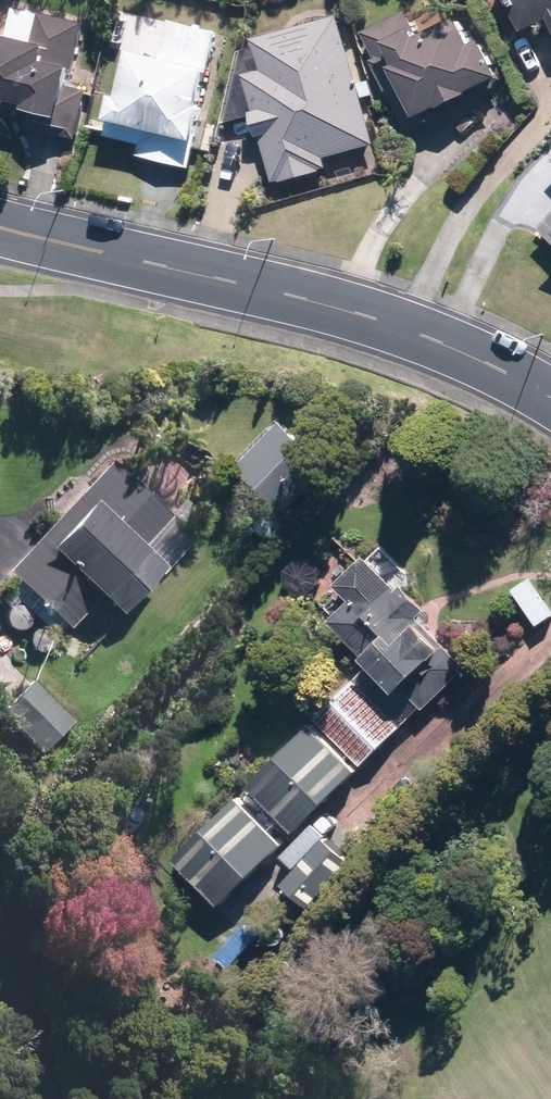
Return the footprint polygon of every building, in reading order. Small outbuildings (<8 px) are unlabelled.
[(536,31),(550,24),(550,0),(522,0),(536,31)] [(425,31),(416,11),(372,32),(385,58),(379,61),(414,132),(462,109),(461,106),(484,94),(483,93),(515,77),(497,41),(488,45),(475,18),(433,38),(429,29),(425,31)] [(90,22),(47,12),(40,41),(6,32),(0,53),(0,99),(22,106),(23,102),(39,105),(34,128),(81,139),(93,90),(80,87),(85,68),(79,67),(90,22)] [(348,16),(262,39),(270,70),(251,75),(279,183),(334,169),(331,157),(382,144),(348,16)] [(217,68),(225,31),(177,20),(169,56),(146,50),(134,97),(127,95),(126,101),(121,99),(112,135),(147,144),(145,156),(195,168),(202,140),(207,142),(215,107),(212,107),(222,69),(217,68)] [(336,463),(289,417),(247,461),(293,506),(336,463)] [(124,606),(170,558),(149,537),(174,511),(115,455),(11,564),(73,623),(106,588),(124,606)] [(405,585),(372,551),(343,579),(358,596),(337,616),(379,660),(258,781),(304,827),(429,703),(431,705),(475,663),(456,642),(458,641),(434,615),(432,617),(425,610),(432,603),(410,580),(405,585)] [(46,751),(78,720),(37,679),(6,710),(46,751)] [(219,903),(281,841),(238,798),(177,860),(219,903)] [(331,837),(294,877),(315,897),(352,858),(331,837)]
